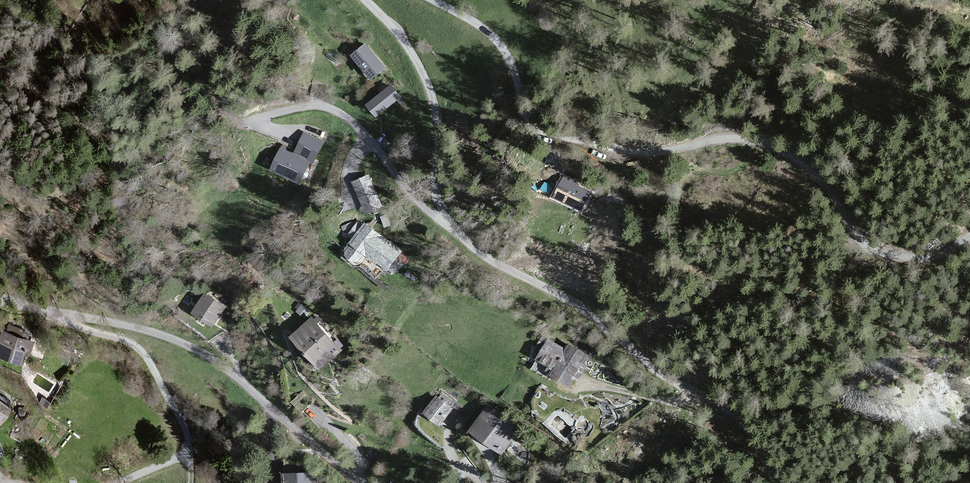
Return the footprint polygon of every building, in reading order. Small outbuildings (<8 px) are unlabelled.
[(387,69),(367,44),(354,55),(373,80),(387,69)] [(402,98),(393,86),(369,104),(379,116),(402,98)] [(299,151),(315,158),(322,143),(306,135),(299,151)] [(303,175),(306,177),(308,176),(309,173),(308,171),(305,170),(310,160),(285,149),(275,170),(300,182),(303,175)] [(370,177),(353,183),(365,214),(382,208),(370,177)] [(387,217),(381,219),(385,229),(390,227),(387,217)] [(364,226),(359,222),(347,237),(352,241),(342,253),(360,267),(368,257),(388,273),(397,261),(404,267),(409,261),(402,256),(403,253),(366,224),(364,226)] [(226,308),(206,295),(194,313),(214,326),(226,308)] [(342,350),(313,319),(294,336),(322,367),(342,350)] [(0,330),(0,332),(0,355),(24,364),(32,341),(0,330)] [(566,350),(543,336),(535,349),(541,353),(531,369),(550,381),(553,377),(570,387),(575,378),(580,381),(589,367),(585,364),(590,357),(569,345),(566,350)] [(51,351),(65,356),(68,347),(54,342),(51,351)] [(454,409),(437,397),(424,415),(441,427),(454,409)] [(0,402),(0,422),(9,408),(0,402)] [(522,428),(489,405),(470,432),(503,455),(522,428)] [(400,472),(390,482),(413,482),(400,472)] [(284,474),(284,482),(316,482),(316,474),(284,474)]
